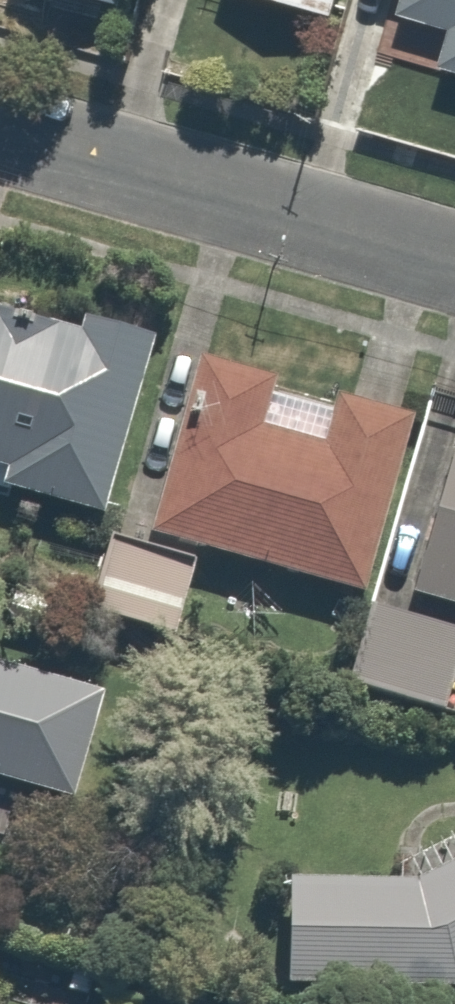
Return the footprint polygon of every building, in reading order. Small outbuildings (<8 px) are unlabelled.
[(332,19),(337,0),(258,0),(332,19)] [(359,7),(435,28),(424,66),(454,75),(454,0),(361,0),(359,7)] [(6,457),(0,478),(0,489),(85,514),(134,346),(0,307),(0,455),(6,457)] [(271,368),(192,344),(138,523),(351,587),(405,408),(331,386),(320,422),(260,404),(271,368)] [(401,583),(454,601),(454,418),(401,583)] [(192,557),(98,530),(77,601),(172,628),(192,557)] [(359,594),(333,673),(430,705),(454,630),(454,625),(359,594)] [(50,797),(83,694),(0,668),(0,781),(50,797)] [(284,977),(443,984),(454,977),(454,842),(398,873),(286,871),(284,977)] [(179,995),(175,1003),(201,1003),(179,995)]
